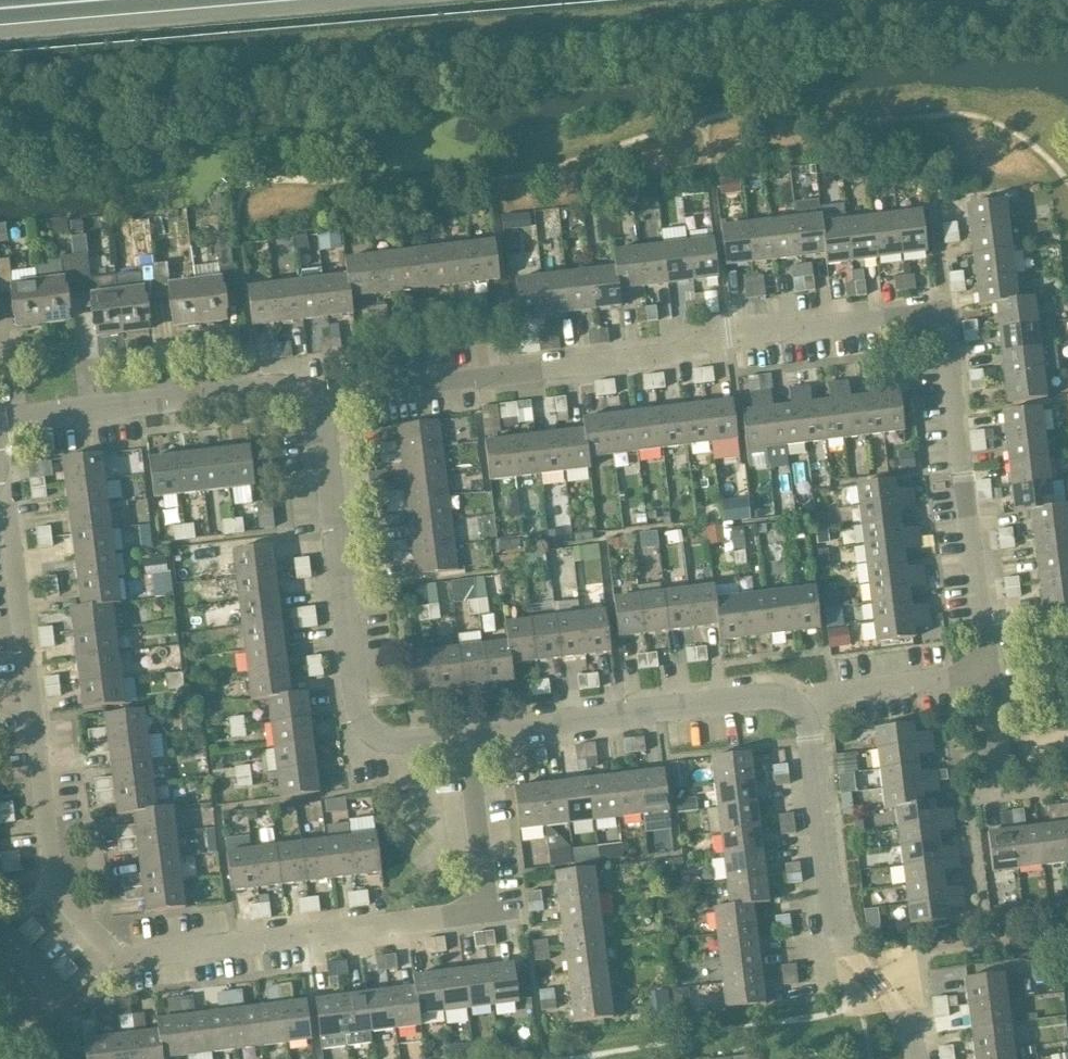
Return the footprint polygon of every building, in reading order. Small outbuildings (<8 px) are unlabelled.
[(1003,201),(964,206),(967,232),(1007,227),(1003,201)] [(538,209),(538,231),(559,231),(559,209),(538,209)] [(921,212),(895,215),(900,257),(926,254),(921,212)] [(819,215),(795,218),(799,258),(824,255),(819,215)] [(819,215),(824,255),(825,267),(851,263),(846,221),(822,224),(820,215),(819,215)] [(895,215),(870,218),(876,260),(900,257),(895,215)] [(795,218),(770,221),(775,261),(799,258),(795,218)] [(870,218),(846,221),(851,263),(876,260),(870,218)] [(775,261),(770,221),(745,224),(750,264),(775,261)] [(956,223),(942,225),(943,235),(957,233),(956,223)] [(719,228),(724,267),(750,264),(745,224),(719,228)] [(1007,227),(967,232),(971,257),(1010,251),(1007,227)] [(691,243),(686,244),(691,283),(717,280),(712,240),(708,241),(707,230),(690,233),(691,243)] [(959,243),(957,233),(943,235),(944,246),(959,243)] [(217,263),(193,267),(195,283),(199,325),(204,324),(206,325),(213,324),(214,323),(225,321),(224,314),(222,311),(226,303),(224,299),(220,296),(222,293),(220,280),(219,270),(233,268),(229,235),(214,237),(217,263)] [(495,243),(469,246),(474,285),(500,281),(495,243)] [(686,244),(662,247),(667,286),(691,283),(686,244)] [(469,246),(444,250),(449,288),(474,285),(469,246)] [(662,247),(638,250),(643,289),(667,286),(662,247)] [(444,250),(420,253),(425,291),(449,288),(444,250)] [(638,250),(614,253),(619,292),(643,289),(638,250)] [(971,257),(974,281),(1013,276),(1010,251),(971,257)] [(420,253),(395,256),(400,294),(425,291),(420,253)] [(614,269),(590,272),(595,311),(621,308),(619,292),(614,253),(612,253),(614,269)] [(74,257),(71,257),(75,289),(90,287),(92,297),(91,297),(93,307),(96,313),(90,319),(92,323),(97,327),(95,329),(96,338),(109,336),(110,338),(118,337),(119,335),(122,334),(117,293),(118,293),(116,277),(89,280),(86,255),(74,257)] [(395,256),(370,259),(375,298),(400,294),(395,256)] [(61,263),(35,266),(37,284),(42,325),(46,324),(48,325),(56,324),(57,323),(68,321),(68,314),(64,309),(69,304),(69,301),(62,295),(65,292),(64,290),(75,289),(71,257),(60,259),(61,263)] [(370,259),(345,263),(347,278),(347,277),(351,301),(375,298),(370,259)] [(0,262),(0,295),(12,293),(12,297),(16,302),(10,308),(11,311),(18,318),(15,320),(16,328),(29,326),(31,327),(38,326),(38,325),(42,325),(37,284),(11,288),(8,261),(0,262)] [(166,266),(152,267),(157,299),(170,297),(170,298),(172,302),(168,310),(168,312),(174,316),(172,319),(173,328),(187,326),(188,328),(195,327),(196,325),(199,325),(195,283),(169,287),(166,266)] [(118,293),(117,293),(122,334),(126,334),(128,335),(135,334),(136,333),(149,331),(148,323),(145,318),(150,313),(148,310),(142,305),(144,303),(144,300),(157,299),(152,267),(139,269),(142,290),(118,293)] [(321,268),(296,271),(298,284),(303,322),(328,319),(323,281),(321,268)] [(590,272),(566,275),(571,314),(595,311),(590,272)] [(962,272),(947,274),(949,285),(963,283),(962,272)] [(566,275),(541,278),(546,317),(571,314),(566,275)] [(915,290),(913,276),(903,277),(905,291),(915,290)] [(1016,300),(1013,276),(974,281),(977,307),(993,305),(1016,300)] [(347,278),(323,281),(328,319),(353,315),(351,301),(347,277),(347,278)] [(812,277),(802,278),(804,293),(814,292),(812,277)] [(893,278),(895,293),(905,291),(903,277),(893,278)] [(541,278),(516,281),(521,320),(546,317),(541,278)] [(794,294),(804,293),(802,278),(792,280),(794,294)] [(866,296),(864,282),(854,283),(856,298),(866,296)] [(764,297),(763,283),(753,285),(755,299),(764,297)] [(846,299),(856,298),(854,283),(844,285),(846,299)] [(950,294),(964,293),(963,283),(949,285),(950,294)] [(298,284),(273,287),(278,325),(303,322),(298,284)] [(743,286),(745,300),(755,299),(753,285),(743,286)] [(273,287),(248,291),(253,329),(278,325),(273,287)] [(486,308),(485,295),(476,296),(477,310),(486,308)] [(465,297),(467,311),(477,310),(476,296),(465,297)] [(1032,298),(1016,300),(993,305),(996,329),(1035,324),(1032,298)] [(437,315),(435,301),(426,302),(428,316),(437,315)] [(415,303),(417,317),(428,316),(426,302),(415,303)] [(706,316),(704,302),(693,303),(695,317),(706,316)] [(684,304),(686,319),(695,317),(693,303),(684,304)] [(386,306),(377,307),(378,322),(388,321),(386,306)] [(366,309),(368,323),(378,322),(377,307),(366,309)] [(647,323),(657,322),(655,308),(645,309),(647,323)] [(637,325),(647,323),(645,309),(635,310),(637,325)] [(976,322),(961,323),(963,333),(977,331),(976,322)] [(1035,324),(996,329),(999,353),(1039,348),(1035,324)] [(607,330),(598,331),(600,345),(609,344),(607,330)] [(587,333),(589,347),(600,345),(598,331),(587,333)] [(964,343),(978,342),(977,331),(963,333),(964,343)] [(558,336),(549,338),(551,352),(560,351),(558,336)] [(341,352),(339,338),(330,339),(332,353),(341,352)] [(538,339),(540,353),(551,352),(549,338),(538,339)] [(320,340),(321,354),(332,353),(330,339),(320,340)] [(290,344),(281,345),(283,359),(292,358),(290,344)] [(270,346),(272,360),(283,359),(281,345),(270,346)] [(1042,373),(1039,348),(999,353),(1003,378),(1042,373)] [(712,369),(702,370),(704,385),(713,384),(712,369)] [(702,370),(691,371),(693,386),(704,385),(702,370)] [(982,371),(967,373),(969,383),(983,381),(982,371)] [(1045,399),(1042,373),(1003,378),(1006,404),(1045,399)] [(663,375),(652,376),(654,391),(665,390),(663,375)] [(642,378),(644,392),(654,391),(652,376),(642,378)] [(886,378),(875,379),(882,434),(903,432),(898,394),(888,395),(886,378)] [(858,399),(863,437),(882,434),(875,379),(865,381),(867,398),(858,399)] [(613,381),(603,382),(605,397),(615,396),(613,381)] [(984,391),(983,381),(969,383),(970,393),(984,391)] [(593,384),(595,399),(605,397),(603,382),(593,384)] [(847,383),(836,384),(844,439),(863,437),(858,399),(849,400),(847,383)] [(828,403),(819,404),(824,442),(844,439),(836,384),(826,385),(828,403)] [(808,388),(798,389),(805,444),(824,442),(819,404),(810,405),(808,388)] [(790,408),(781,409),(785,447),(805,444),(798,389),(788,390),(790,408)] [(769,393),(759,394),(766,449),(785,447),(781,409),(771,410),(769,393)] [(741,414),(746,452),(766,449),(759,394),(748,395),(751,412),(741,414)] [(565,398),(555,399),(557,414),(566,413),(565,398)] [(545,401),(547,415),(557,414),(555,399),(545,401)] [(732,401),(706,404),(711,444),(737,440),(732,401)] [(517,419),(515,404),(506,405),(507,420),(517,419)] [(706,404),(681,408),(686,447),(711,444),(706,404)] [(495,407),(497,421),(507,420),(506,405),(495,407)] [(681,408),(657,411),(662,450),(686,447),(681,408)] [(1040,408),(1000,413),(1004,439),(1043,434),(1040,408)] [(632,414),(637,453),(662,450),(657,411),(632,414)] [(607,417),(612,456),(637,453),(632,414),(607,417)] [(589,459),(612,456),(607,417),(582,420),(583,430),(584,430),(588,459),(589,459)] [(377,446),(378,455),(443,447),(440,422),(396,427),(398,443),(377,446)] [(584,430),(583,430),(559,433),(564,473),(590,469),(589,459),(588,459),(584,430)] [(983,432),(968,434),(970,443),(984,441),(983,432)] [(559,433),(535,436),(540,476),(564,473),(559,433)] [(1007,464),(1046,459),(1043,434),(1004,439),(1007,464)] [(535,436),(510,439),(515,479),(540,476),(535,436)] [(484,442),(489,482),(515,479),(510,439),(484,442)] [(971,454),(985,452),(984,441),(970,443),(971,454)] [(401,462),(403,477),(446,472),(443,447),(378,455),(379,465),(401,462)] [(249,448),(223,451),(228,490),(254,487),(249,448)] [(199,454),(203,493),(228,490),(223,451),(199,454)] [(203,493),(199,454),(174,457),(179,496),(203,493)] [(101,455),(62,460),(65,486),(104,481),(101,455)] [(148,460),(153,499),(179,496),(174,457),(148,460)] [(1010,488),(1050,483),(1046,459),(1007,464),(1010,488)] [(404,492),(383,495),(384,505),(449,496),(446,472),(403,477),(404,492)] [(44,479),(29,481),(30,490),(45,489),(44,479)] [(107,506),(104,481),(65,486),(68,511),(107,506)] [(894,481),(856,486),(859,506),(913,499),(912,490),(896,492),(894,481)] [(989,481),(974,483),(976,493),(990,491),(989,481)] [(1013,515),(1029,513),(1053,508),(1050,483),(1010,488),(1013,515)] [(46,499),(45,489),(30,490),(31,500),(46,499)] [(991,501),(990,491),(976,493),(977,503),(991,501)] [(407,512),(409,526),(452,521),(449,496),(384,505),(386,514),(407,512)] [(859,506),(861,525),(899,521),(898,512),(915,510),(913,499),(859,506)] [(273,528),(270,502),(256,504),(259,530),(273,528)] [(711,544),(726,543),(728,566),(749,564),(745,521),(754,520),(752,504),(725,506),(726,524),(709,525),(711,544)] [(111,530),(107,506),(68,511),(71,535),(111,530)] [(1053,508),(1029,513),(1032,536),(1067,531),(1067,506),(1053,508)] [(244,534),(242,520),(232,521),(234,535),(244,534)] [(222,522),(223,537),(234,535),(232,521),(222,522)] [(410,541),(389,544),(391,554),(455,546),(452,521),(409,526),(410,541)] [(861,525),(863,545),(918,538),(917,529),(901,531),(899,521),(861,525)] [(193,525),(182,527),(184,541),(195,540),(193,525)] [(173,528),(175,542),(184,541),(182,527),(173,528)] [(50,528),(35,530),(36,540),(51,538),(50,528)] [(1010,529),(995,531),(997,540),(1011,539),(1010,529)] [(114,555),(111,530),(71,535),(74,560),(114,555)] [(1032,536),(1035,561),(1067,556),(1067,531),(1032,536)] [(52,548),(51,538),(36,540),(38,550),(52,548)] [(918,538),(863,545),(866,564),(904,560),(903,552),(920,550),(918,538)] [(1012,549),(1011,539),(997,540),(998,550),(1012,549)] [(458,571),(455,546),(391,554),(392,564),(413,561),(415,577),(458,571)] [(271,548),(232,553),(236,578),(275,573),(271,548)] [(117,580),(114,555),(74,560),(77,585),(117,580)] [(1035,561),(1038,585),(1067,582),(1067,556),(1035,561)] [(308,559),(295,560),(295,561),(296,570),(309,569),(308,559)] [(866,564),(868,584),(923,577),(922,569),(906,571),(904,560),(866,564)] [(309,569),(296,570),(297,580),(311,579),(309,569)] [(158,594),(175,593),(172,571),(156,573),(158,594)] [(275,573),(236,578),(239,603),(278,598),(275,573)] [(56,577),(41,579),(43,589),(57,587),(56,577)] [(868,584),(871,603),(909,599),(908,590),(925,588),(923,577),(868,584)] [(1016,578),(1002,580),(1003,590),(1017,588),(1016,578)] [(80,608),(70,610),(70,611),(112,606),(120,605),(117,580),(77,585),(80,608)] [(1038,585),(1041,611),(1067,608),(1067,582),(1038,585)] [(414,586),(417,603),(428,602),(425,584),(414,586)] [(712,586),(688,589),(693,629),(717,626),(712,586)] [(712,586),(717,626),(719,643),(745,640),(740,597),(716,600),(715,586),(712,586)] [(44,599),(59,597),(57,587),(43,589),(44,599)] [(820,630),(815,588),(789,591),(795,633),(820,630)] [(1004,599),(1018,598),(1017,588),(1003,590),(1004,599)] [(664,593),(669,632),(693,629),(688,589),(664,593)] [(765,594),(770,636),(795,633),(789,591),(765,594)] [(639,596),(644,635),(669,632),(664,593),(639,596)] [(740,597),(745,640),(770,636),(765,594),(740,597)] [(613,599),(618,638),(644,635),(639,596),(613,599)] [(278,598),(239,603),(242,628),(281,622),(278,598)] [(489,614),(487,599),(467,601),(469,616),(489,614)] [(871,603),(873,623),(929,616),(928,607),(910,609),(909,599),(871,603)] [(115,630),(112,606),(70,611),(73,636),(115,630)] [(418,608),(420,623),(439,620),(438,606),(418,608)] [(314,608),(300,609),(301,620),(316,618),(314,608)] [(611,654),(605,612),(580,615),(585,657),(611,654)] [(580,615),(555,619),(560,660),(585,657),(580,615)] [(876,643),(914,638),(913,629),(930,627),(929,616),(873,623),(876,643)] [(317,627),(316,618),(301,620),(302,630),(317,627)] [(555,619),(530,622),(535,663),(560,660),(555,619)] [(284,647),(281,622),(242,628),(245,652),(284,647)] [(530,622),(504,625),(506,643),(509,666),(511,666),(535,663),(530,622)] [(830,628),(832,647),(852,645),(850,626),(830,628)] [(52,628),(37,630),(38,640),(53,638),(52,628)] [(115,630),(73,636),(76,660),(118,655),(115,630)] [(39,650),(54,648),(53,638),(38,640),(39,650)] [(506,643),(483,646),(488,685),(513,682),(511,666),(509,666),(506,643)] [(483,646),(458,649),(463,688),(488,685),(483,646)] [(284,647),(245,652),(249,677),(288,672),(284,647)] [(707,662),(706,648),(696,649),(698,663),(707,662)] [(463,688),(458,649),(433,652),(438,691),(463,688)] [(686,650),(687,665),(698,663),(696,649),(686,650)] [(408,655),(412,694),(438,691),(433,652),(408,655)] [(656,654),(646,655),(648,670),(658,668),(656,654)] [(76,660),(79,685),(121,680),(118,655),(76,660)] [(636,656),(638,671),(648,670),(646,655),(636,656)] [(306,658),(307,669),(322,667),(321,656),(306,658)] [(308,678),(323,676),(322,667),(307,669),(308,678)] [(288,672),(249,677),(252,702),(267,700),(267,699),(291,696),(288,672)] [(599,689),(597,675),(587,676),(589,690),(599,689)] [(577,677),(579,691),(589,690),(587,676),(577,677)] [(58,677),(43,679),(44,689),(59,688),(58,677)] [(82,711),(124,705),(121,680),(79,685),(82,711)] [(548,681),(538,682),(539,697),(550,695),(548,681)] [(528,683),(530,698),(539,697),(538,682),(528,683)] [(60,697),(59,688),(44,689),(45,699),(60,697)] [(267,699),(267,700),(270,724),(309,719),(306,694),(291,696),(267,699)] [(89,734),(90,744),(147,737),(143,712),(105,717),(107,731),(89,734)] [(228,720),(229,730),(244,728),(243,718),(228,720)] [(270,724),(273,749),(312,744),(309,719),(270,724)] [(912,726),(873,731),(876,751),(931,744),(930,734),(914,736),(912,726)] [(231,739),(245,737),(244,728),(229,730),(231,739)] [(109,752),(111,767),(150,762),(147,737),(90,744),(91,754),(109,752)] [(644,738),(633,739),(635,754),(645,753),(644,738)] [(623,741),(625,755),(635,754),(633,739),(623,741)] [(312,744),(273,749),(277,773),(316,768),(312,744)] [(595,744),(584,746),(586,760),(587,768),(597,767),(596,759),(595,744)] [(876,751),(879,771),(917,765),(916,756),(932,754),(931,744),(876,751)] [(584,746),(574,747),(576,761),(586,760),(584,746)] [(547,765),(545,750),(535,751),(537,766),(547,765)] [(525,753),(526,768),(537,766),(535,751),(525,753)] [(749,753),(711,758),(714,784),(752,779),(749,753)] [(855,754),(836,756),(838,776),(857,774),(855,754)] [(113,781),(95,784),(96,794),(153,787),(150,762),(111,767),(113,781)] [(772,767),(774,777),(788,775),(787,765),(772,767)] [(879,771),(881,790),(936,783),(934,772),(918,774),(917,765),(879,771)] [(234,769),(236,779),(250,777),(249,767),(234,769)] [(280,799),(319,794),(316,768),(277,773),(280,799)] [(663,771),(637,774),(642,816),(668,812),(663,771)] [(642,816),(637,774),(613,777),(618,819),(642,816)] [(774,777),(775,787),(789,786),(788,775),(774,777)] [(237,789),(251,787),(250,777),(236,779),(237,789)] [(618,819),(613,777),(588,780),(593,822),(618,819)] [(755,804),(752,779),(714,784),(717,809),(755,804)] [(593,822),(588,780),(564,783),(569,825),(593,822)] [(569,825),(564,783),(540,786),(545,828),(569,825)] [(936,783),(881,790),(884,810),(894,809),(894,808),(922,804),(922,803),(921,795),(937,793),(936,783)] [(514,789),(519,831),(545,828),(540,786),(514,789)] [(96,794),(97,803),(115,801),(117,817),(132,815),(156,812),(156,810),(153,787),(96,794)] [(952,820),(950,809),(935,811),(934,802),(922,803),(922,804),(894,808),(894,809),(897,827),(952,820)] [(14,813),(12,804),(0,805),(0,815),(14,813)] [(758,829),(755,804),(717,809),(720,833),(758,829)] [(1060,805),(1067,864),(1067,863),(1067,804),(1060,805)] [(1052,826),(1037,828),(1042,867),(1067,864),(1060,805),(1050,806),(1052,826)] [(116,832),(117,842),(176,834),(172,808),(156,810),(156,812),(132,815),(134,829),(116,832)] [(1017,870),(1042,867),(1037,828),(1023,830),(1020,810),(1010,812),(1017,870)] [(987,834),(991,873),(1017,870),(1010,812),(1000,813),(1003,832),(987,834)] [(15,823),(14,813),(0,815),(0,825),(15,823)] [(793,815),(778,816),(780,826),(794,824),(793,815)] [(938,832),(953,830),(952,820),(897,827),(899,847),(939,842),(938,832)] [(781,837),(795,834),(794,824),(780,826),(781,837)] [(758,829),(720,833),(723,858),(762,854),(758,829)] [(179,859),(176,834),(117,842),(118,851),(137,849),(139,864),(179,859)] [(381,873),(376,834),(350,837),(355,877),(381,873)] [(325,841),(330,880),(355,877),(350,837),(325,841)] [(325,841),(301,844),(306,883),(330,880),(325,841)] [(957,859),(956,849),(940,851),(939,842),(899,847),(902,866),(957,859)] [(301,844),(276,847),(281,886),(306,883),(301,844)] [(251,850),(256,889),(281,886),(276,847),(251,850)] [(226,853),(231,892),(256,889),(251,850),(226,853)] [(20,863),(19,853),(0,855),(0,865),(20,863)] [(762,854),(723,858),(726,883),(765,878),(762,854)] [(122,880),(124,891),(182,884),(179,859),(139,864),(140,878),(122,880)] [(905,886),(944,880),(943,870),(958,868),(957,859),(902,866),(905,886)] [(2,891),(0,875),(21,873),(20,863),(0,865),(0,891),(2,891)] [(799,864),(784,865),(786,876),(800,874),(799,864)] [(593,868),(554,873),(557,899),(596,894),(593,868)] [(801,883),(800,874),(786,876),(787,885),(801,883)] [(768,904),(765,878),(726,883),(729,907),(729,908),(752,906),(768,904)] [(962,898),(960,887),(945,889),(944,880),(905,886),(907,905),(962,898)] [(185,909),(182,884),(124,891),(125,900),(143,898),(145,914),(185,909)] [(369,906),(367,892),(357,893),(359,907),(369,906)] [(540,892),(526,894),(527,902),(541,901),(540,892)] [(347,894),(349,908),(359,907),(357,893),(347,894)] [(600,919),(596,894),(557,899),(560,923),(600,919)] [(318,898),(308,899),(310,914),(320,913),(318,898)] [(948,910),(963,908),(962,898),(907,905),(910,926),(949,920),(948,910)] [(298,901),(299,915),(310,914),(308,899),(298,901)] [(543,912),(541,901),(527,902),(529,914),(543,912)] [(269,904),(258,905),(260,920),(270,919),(269,904)] [(248,907),(250,921),(260,920),(258,905),(248,907)] [(713,909),(713,910),(716,935),(755,930),(752,906),(729,908),(729,907),(713,909)] [(789,916),(774,918),(776,927),(790,926),(789,916)] [(38,925),(31,917),(15,932),(4,920),(0,924),(0,960),(38,925)] [(603,943),(600,919),(560,923),(563,948),(603,943)] [(7,987),(39,959),(29,948),(45,933),(38,925),(0,960),(0,979),(7,987)] [(777,937),(792,935),(790,926),(776,927),(777,937)] [(755,930),(716,935),(719,959),(758,954),(755,930)] [(493,932),(484,933),(486,948),(495,946),(493,932)] [(473,934),(475,949),(486,948),(484,933),(473,934)] [(444,938),(435,939),(437,954),(446,953),(444,938)] [(424,941),(425,956),(437,954),(435,939),(424,941)] [(547,941),(532,943),(534,952),(548,950),(547,941)] [(606,968),(603,943),(563,948),(566,973),(606,968)] [(535,963),(549,961),(548,950),(534,952),(535,963)] [(761,979),(758,954),(719,959),(722,984),(761,979)] [(7,987),(24,1006),(72,963),(65,955),(49,970),(39,959),(7,987)] [(395,955),(386,956),(388,971),(397,970),(395,955)] [(375,958),(377,973),(388,971),(386,956),(375,958)] [(348,976),(346,961),(337,962),(339,977),(348,976)] [(326,964),(328,979),(339,977),(337,962),(326,964)] [(42,1025),(73,997),(62,985),(78,970),(72,963),(24,1006),(42,1025)] [(514,964),(488,967),(493,1006),(519,1002),(514,964)] [(795,965),(781,967),(782,976),(796,975),(795,965)] [(488,967),(464,970),(469,1009),(493,1006),(488,967)] [(606,968),(566,973),(569,998),(609,993),(606,968)] [(464,970),(439,973),(444,1012),(469,1009),(464,970)] [(439,973),(413,977),(415,988),(416,988),(419,1015),(420,1015),(444,1012),(439,973)] [(798,985),(796,975),(782,976),(783,987),(798,985)] [(1004,975),(966,980),(969,1005),(1007,1001),(1004,975)] [(725,1010),(764,1005),(761,979),(722,984),(725,1010)] [(279,987),(281,1005),(286,1044),(312,1041),(307,1002),(291,1004),(289,986),(279,987)] [(256,1009),(261,1048),(286,1044),(281,1005),(279,987),(269,988),(271,1007),(256,1009)] [(415,988),(391,991),(396,1030),(421,1027),(420,1015),(419,1015),(416,988),(415,988)] [(553,990),(539,992),(540,1001),(554,1000),(553,990)] [(391,991),(366,994),(371,1033),(396,1030),(391,991)] [(242,1011),(239,992),(229,994),(237,1051),(261,1048),(256,1009),(242,1011)] [(573,1023),(612,1018),(609,993),(569,998),(573,1023)] [(222,1013),(207,1015),(212,1054),(237,1051),(229,994),(219,995),(222,1013)] [(366,994),(342,998),(347,1037),(348,1046),(373,1043),(371,1033),(366,994)] [(342,998),(316,1001),(321,1040),(322,1050),(347,1047),(348,1046),(347,1037),(342,998)] [(946,998),(932,999),(933,1009),(948,1007),(946,998)] [(192,1017),(190,999),(181,1000),(188,1057),(212,1054),(207,1015),(192,1017)] [(173,1020),(157,1022),(158,1032),(159,1032),(162,1058),(173,1058),(188,1057),(181,1000),(170,1001),(173,1020)] [(541,1012),(555,1010),(554,1000),(540,1001),(541,1012)] [(969,1005),(972,1030),(1009,1025),(1007,1001),(969,1005)] [(934,1020),(949,1018),(948,1007),(933,1009),(934,1020)] [(141,1015),(131,1016),(137,1058),(162,1058),(159,1032),(158,1032),(143,1034),(141,1015)] [(109,1038),(111,1058),(137,1058),(131,1016),(120,1017),(123,1036),(109,1038)] [(80,1022),(85,1058),(111,1058),(109,1038),(95,1040),(93,1021),(80,1022)] [(972,1030),(974,1054),(1012,1050),(1009,1025),(972,1030)] [(938,1049),(939,1058),(954,1057),(953,1047),(938,1049)] [(1012,1050),(974,1054),(975,1058),(1013,1058),(1012,1050)]
